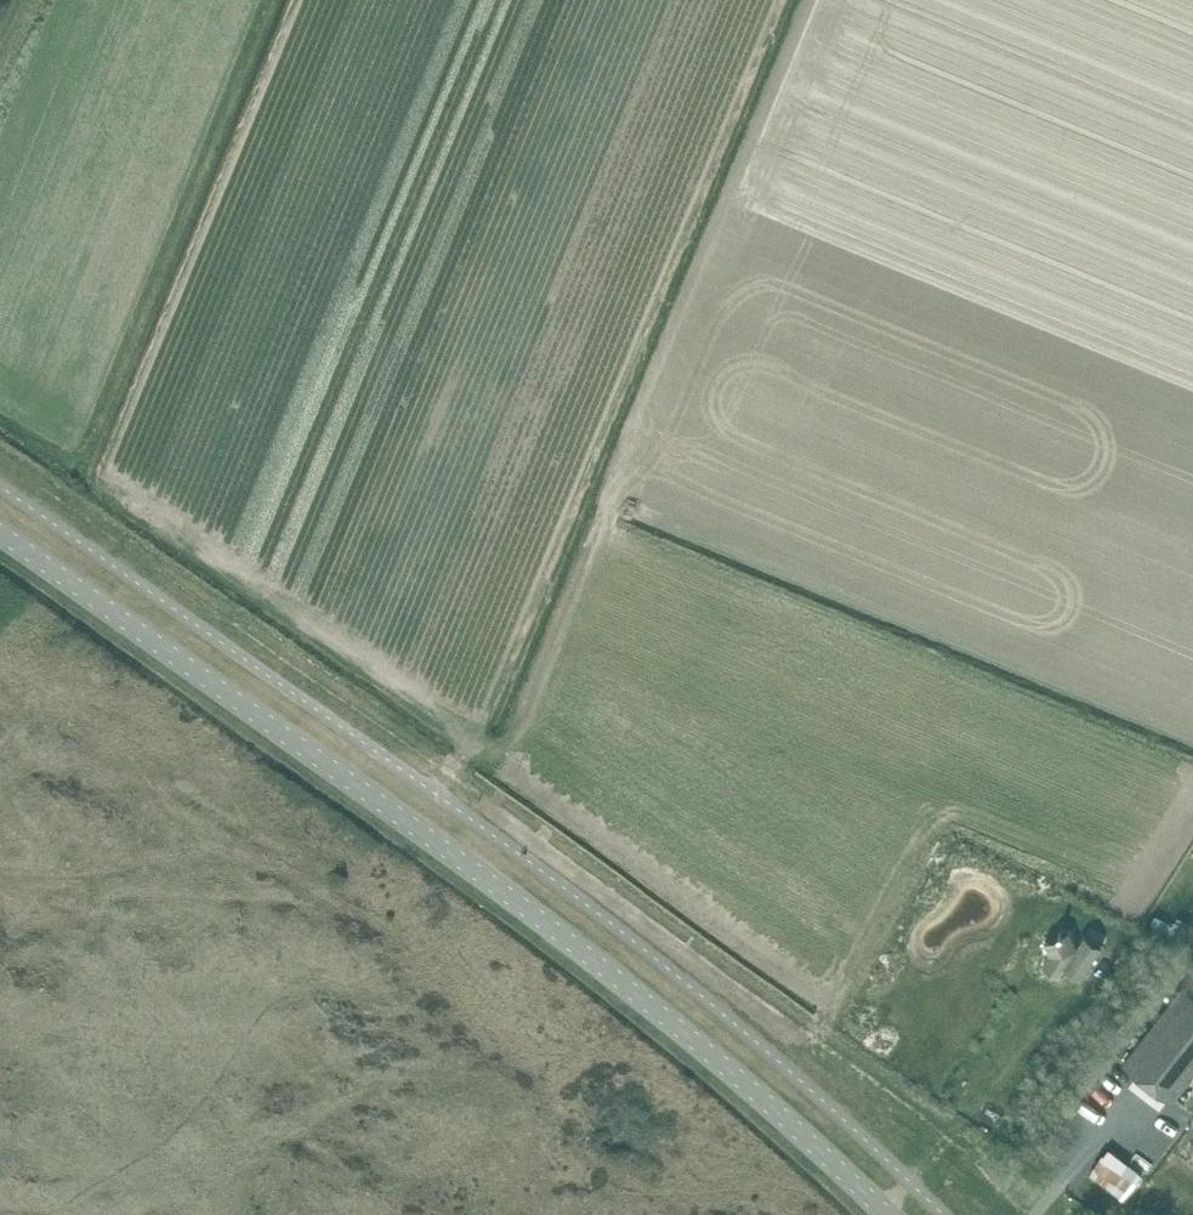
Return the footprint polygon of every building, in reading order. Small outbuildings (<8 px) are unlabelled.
[(1051,953),(1043,965),(1060,975),(1065,967),(1082,978),(1103,946),(1085,934),(1077,946),(1070,930),(1064,933),(1062,930),(1059,932),(1060,934),(1045,941),(1051,953)] [(1122,1063),(1172,1101),(1192,1074),(1192,992),(1183,984),(1122,1063)] [(1109,1146),(1094,1168),(1106,1176),(1102,1181),(1134,1203),(1150,1183),(1112,1157),(1116,1151),(1109,1146)]
